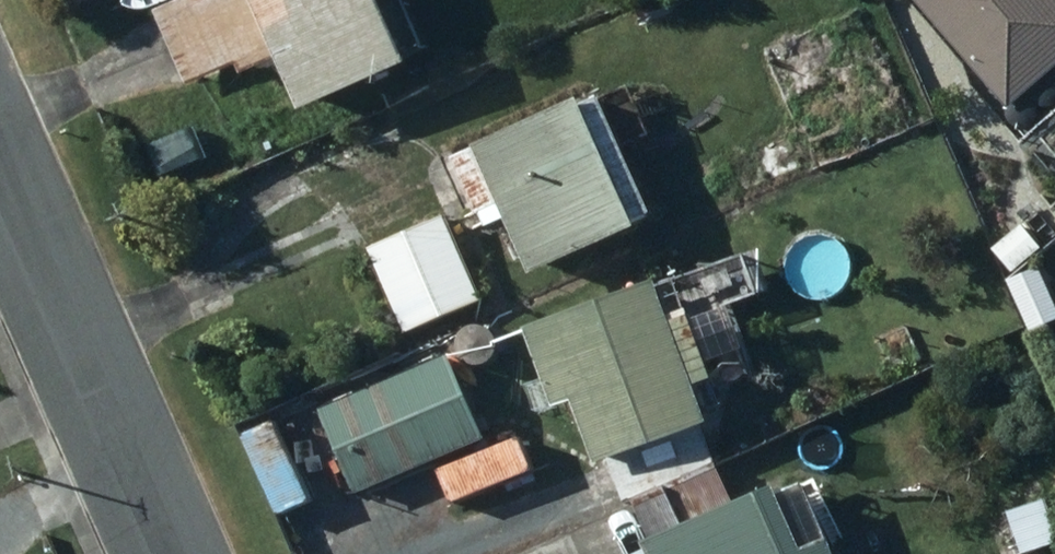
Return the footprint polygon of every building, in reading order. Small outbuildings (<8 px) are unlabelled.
[(166,17),(197,89),(246,68),(250,78),(298,58),(326,122),(435,76),(403,0),(205,0),(166,17)] [(921,4),(1017,115),(1054,83),(1054,0),(926,0),(921,4)] [(622,104),(474,166),(504,237),(529,226),(553,282),(660,237),(657,228),(672,222),(622,104)] [(458,224),(381,254),(414,337),(491,306),(458,224)] [(1033,229),(1003,257),(1022,278),(1052,250),(1033,229)] [(1019,287),(1037,337),(1054,330),(1054,284),(1052,274),(1019,287)] [(717,395),(734,389),(711,324),(690,331),(677,294),(551,337),(577,414),(595,408),(617,470),(729,431),(717,395)] [(465,364),(335,417),(369,498),(499,445),(465,364)] [(648,508),(667,553),(855,553),(832,496),(805,507),(800,493),(744,515),(728,475),(648,508)] [(1018,514),(1033,553),(1054,553),(1054,501),(1018,514)]
